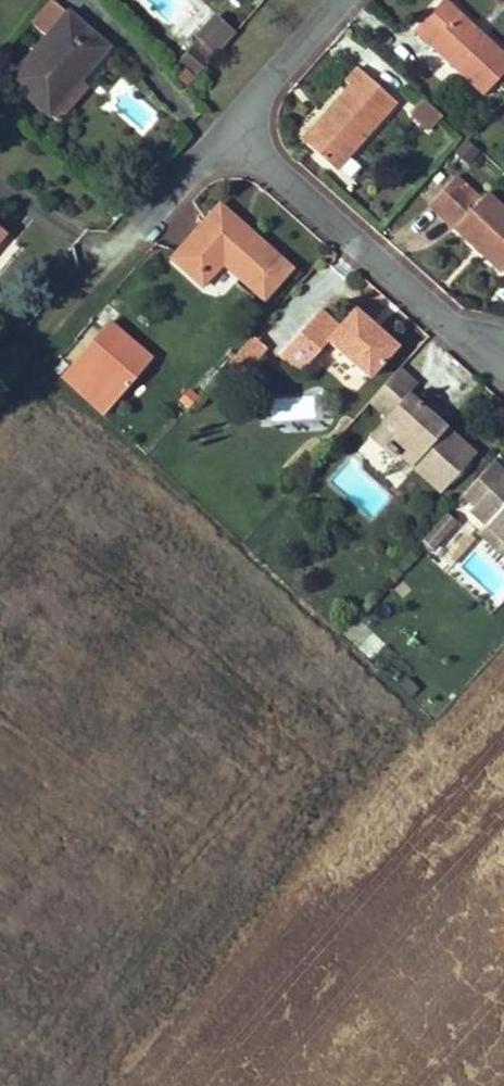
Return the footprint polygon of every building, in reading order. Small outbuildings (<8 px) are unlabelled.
[(51,0),(48,0),(29,23),(45,38),(9,81),(42,110),(74,74),(79,78),(106,48),(51,0)] [(481,95),(503,71),(503,56),(444,0),(414,32),(481,95)] [(196,35),(216,53),(233,34),(214,17),(196,35)] [(181,60),(197,74),(209,61),(194,47),(181,60)] [(346,83),(351,88),(324,116),(330,121),(306,147),(334,173),(395,105),(357,71),(346,83)] [(55,121),(87,85),(79,78),(74,74),(42,110),(55,121)] [(441,116),(424,100),(410,116),(427,131),(441,116)] [(324,116),(301,142),(306,147),(330,121),(324,116)] [(430,207),(501,273),(503,270),(503,211),(487,194),(481,202),(457,179),(430,207)] [(247,241),(252,235),(215,202),(210,208),(247,241)] [(260,297),(287,266),(252,235),(247,241),(210,208),(173,249),(194,267),(206,267),(215,257),(220,261),(260,297)] [(173,249),(167,255),(199,283),(220,261),(215,257),(206,267),(194,267),(173,249)] [(89,320),(105,333),(122,312),(107,300),(89,320)] [(335,322),(318,307),(278,353),(286,360),(299,346),(311,356),(326,340),(365,375),(394,342),(351,306),(335,322)] [(252,366),(267,348),(253,336),(238,354),(252,366)] [(100,389),(112,376),(87,351),(74,365),(100,389)] [(411,392),(417,384),(398,367),(373,395),(391,413),(387,417),(400,430),(388,443),(398,453),(405,446),(448,485),(478,453),(411,392)] [(314,397),(270,398),(270,420),(314,420),(314,397)] [(503,539),(503,475),(472,510),(487,524),(503,539)] [(342,634),(358,646),(371,629),(354,617),(342,634)]
